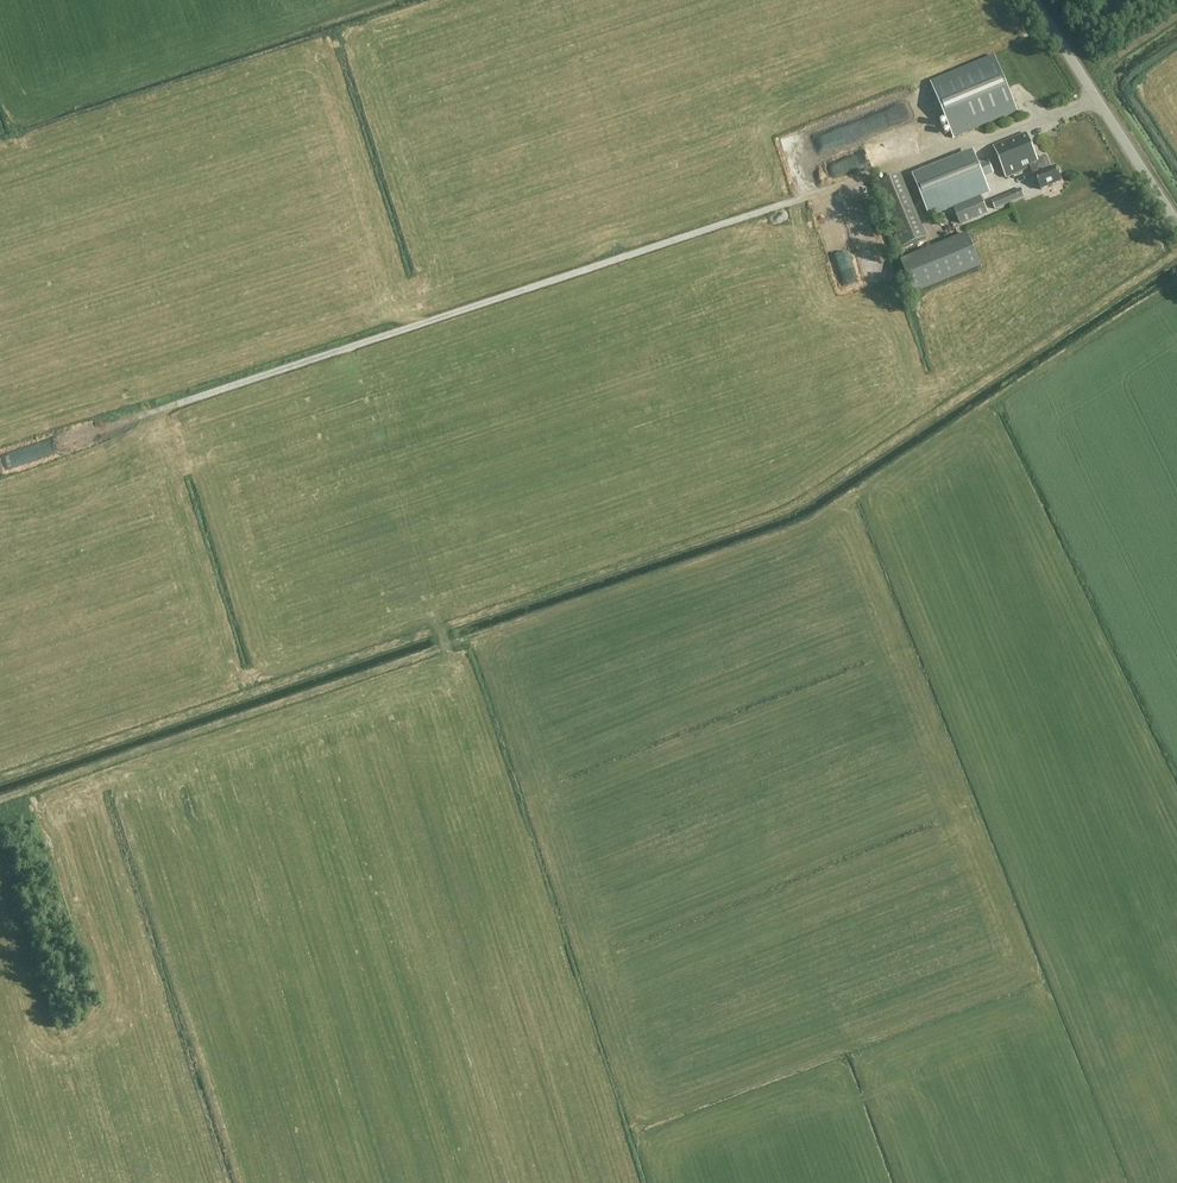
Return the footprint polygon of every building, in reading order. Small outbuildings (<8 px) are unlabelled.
[(1019,110),(995,55),(931,82),(955,138),(1019,110)] [(1038,160),(1027,133),(994,146),(1007,177),(1031,167),(1034,176),(1035,175),(1041,189),(1062,181),(1055,165),(1051,167),(1046,156),(1038,160)] [(896,141),(886,146),(889,153),(899,148),(896,141)] [(866,163),(875,160),(870,145),(861,148),(866,163)] [(930,218),(954,208),(982,196),(982,197),(990,193),(984,178),(994,174),(989,161),(979,165),(973,150),(937,165),(936,161),(927,165),(928,169),(912,175),(930,218)] [(927,239),(902,175),(875,186),(901,249),(927,239)] [(1025,197),(1022,188),(993,200),(996,208),(1025,197)] [(851,193),(844,197),(848,204),(855,200),(851,193)] [(982,197),(982,196),(954,208),(961,224),(988,212),(982,197)] [(952,218),(941,224),(948,236),(958,230),(952,218)] [(981,268),(967,233),(900,261),(914,296),(981,268)] [(879,280),(888,275),(880,262),(872,267),(879,280)]
